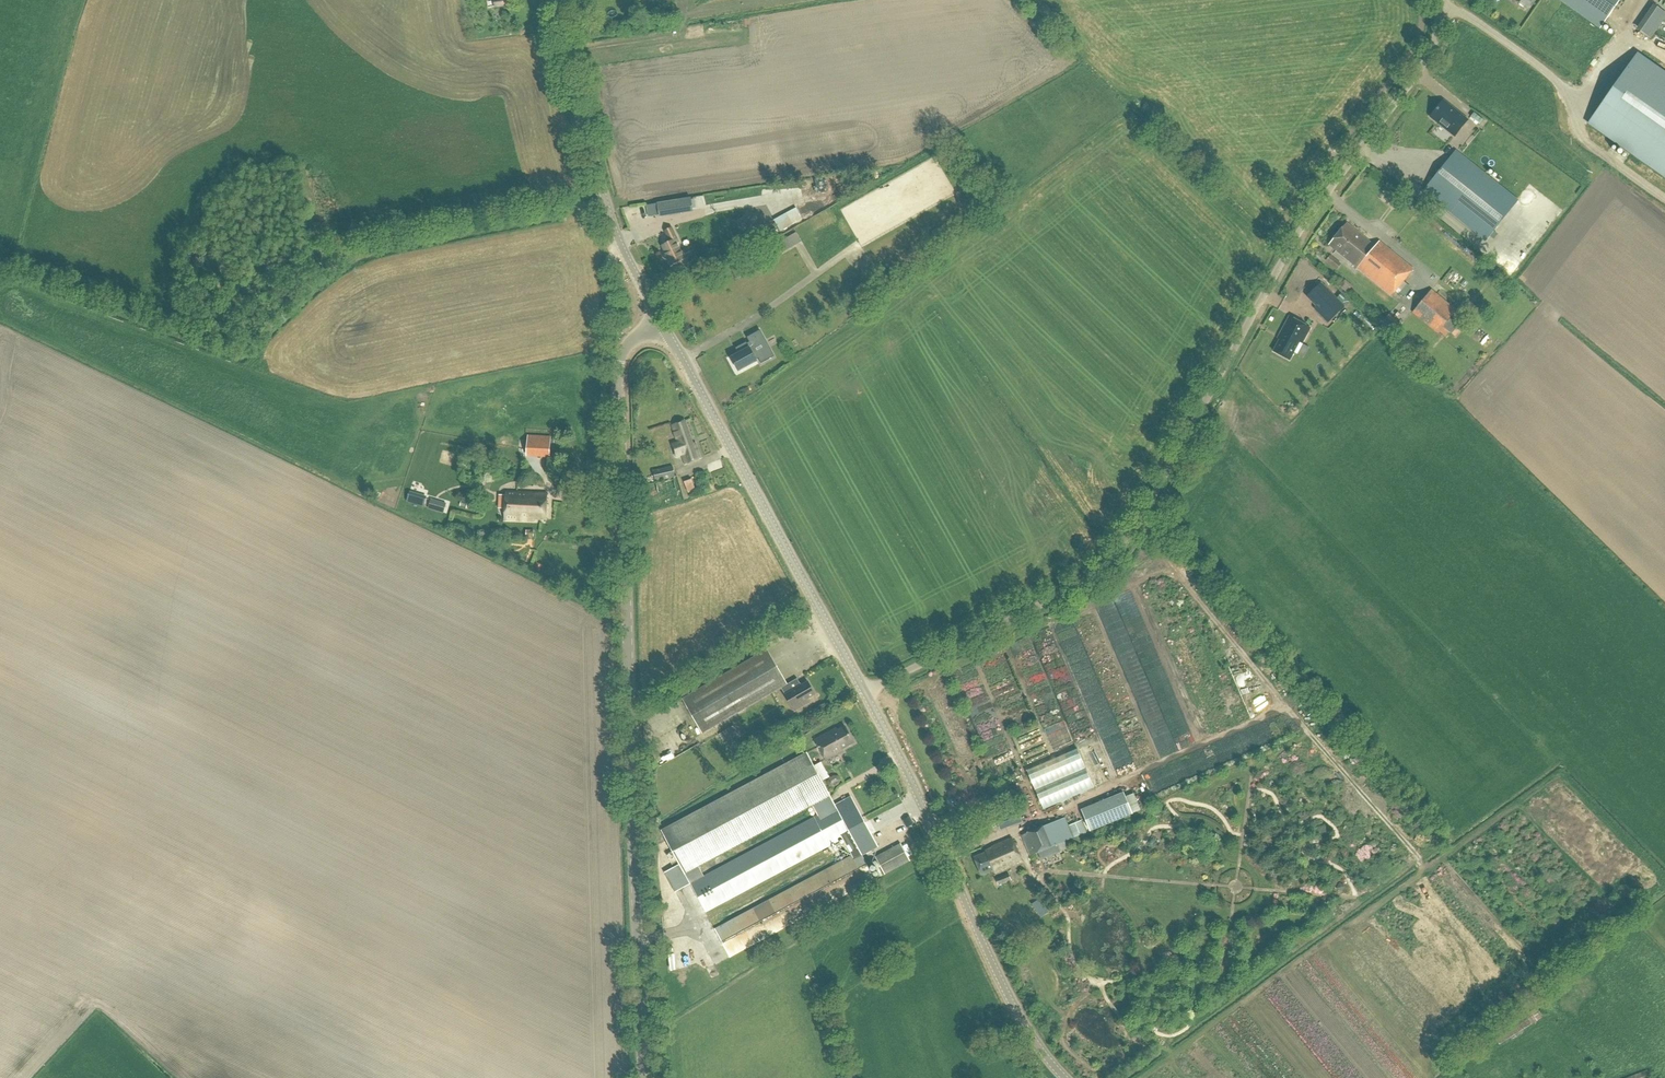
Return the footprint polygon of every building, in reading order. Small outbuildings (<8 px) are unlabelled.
[(1601,28),(1620,0),(1560,0),(1601,28)] [(1650,38),(1664,17),(1664,13),(1653,5),(1637,29),(1650,38)] [(1664,179),(1664,74),(1637,54),(1588,125),(1664,179)] [(1454,138),(1467,121),(1442,101),(1429,118),(1454,138)] [(1485,239),(1517,199),(1456,151),(1424,190),(1485,239)] [(1394,202),(1399,195),(1387,185),(1382,192),(1394,202)] [(693,211),(691,197),(659,202),(661,216),(693,211)] [(802,217),(797,208),(787,214),(793,222),(802,217)] [(1374,246),(1345,223),(1328,244),(1390,295),(1413,268),(1378,240),(1374,246)] [(670,266),(684,260),(676,243),(677,243),(670,229),(664,232),(669,242),(660,246),(670,266)] [(794,232),(775,242),(779,251),(798,241),(794,232)] [(1336,270),(1341,264),(1330,255),(1325,261),(1336,270)] [(741,277),(735,266),(731,268),(736,279),(741,277)] [(1345,289),(1348,282),(1340,278),(1337,285),(1345,289)] [(1327,316),(1337,298),(1307,283),(1300,297),(1312,303),(1310,307),(1327,316)] [(858,305),(872,295),(866,287),(852,297),(858,305)] [(1456,338),(1463,329),(1450,319),(1457,311),(1431,289),(1412,312),(1438,334),(1439,332),(1445,337),(1449,332),(1456,338)] [(1390,309),(1402,316),(1409,306),(1397,298),(1390,309)] [(759,304),(752,307),(755,316),(762,313),(759,304)] [(1303,343),(1311,328),(1289,316),(1278,338),(1281,339),(1275,350),(1291,359),(1300,341),(1303,343)] [(738,372),(757,362),(750,349),(757,346),(754,339),(740,347),(743,353),(731,359),(738,372)] [(694,445),(686,421),(673,425),(679,441),(671,444),(676,457),(683,455),(687,464),(701,459),(696,444),(694,445)] [(661,434),(656,436),(659,448),(664,447),(661,434)] [(550,457),(551,436),(527,435),(526,456),(550,457)] [(655,481),(675,477),(673,467),(653,471),(655,481)] [(689,480),(681,482),(685,494),(693,491),(689,480)] [(406,492),(403,503),(422,509),(425,498),(406,492)] [(547,520),(548,494),(507,493),(506,522),(535,523),(535,520),(547,520)] [(443,514),(447,503),(431,499),(428,509),(443,514)] [(460,507),(466,508),(477,511),(479,503),(462,499),(460,507)] [(789,684),(768,649),(683,699),(703,734),(782,688),(796,712),(810,703),(808,700),(817,695),(809,681),(801,686),(797,679),(789,684)] [(1043,695),(1034,700),(1037,706),(1046,701),(1043,695)] [(748,756),(743,747),(740,749),(734,738),(739,735),(733,725),(717,734),(734,763),(748,756)] [(853,741),(844,726),(833,732),(832,730),(814,740),(826,761),(843,751),(841,748),(853,741)] [(1027,771),(1044,810),(1094,788),(1078,749),(1027,771)] [(849,831),(836,807),(836,806),(807,752),(806,752),(662,830),(680,864),(664,872),(720,975),(735,966),(731,958),(875,880),(866,863),(862,856),(861,854),(859,850),(851,854),(834,863),(829,866),(715,928),(706,911),(823,849),(831,845),(843,839),(851,834),(849,831)] [(843,801),(853,798),(850,789),(840,792),(843,801)] [(1091,831),(1132,814),(1123,794),(1083,811),(1091,831)] [(861,854),(862,856),(870,852),(878,848),(852,799),(836,807),(849,831),(851,834),(859,850),(861,854)] [(1018,809),(1011,812),(1015,823),(1022,821),(1018,809)] [(1041,859),(1059,852),(1056,845),(1069,839),(1061,819),(1022,835),(1031,856),(1039,853),(1041,859)] [(1082,820),(1069,825),(1074,837),(1087,831),(1082,820)] [(848,848),(851,854),(859,850),(851,834),(843,839),(848,848)] [(994,872),(1023,859),(1013,837),(992,846),(993,848),(974,857),(982,874),(993,869),(994,872)] [(885,875),(910,861),(901,843),(876,857),(885,875)] [(999,885),(1011,880),(1009,874),(996,879),(999,885)] [(1340,883),(1337,889),(1343,892),(1346,886),(1340,883)] [(1029,912),(1036,904),(1030,900),(1024,908),(1029,912)]
